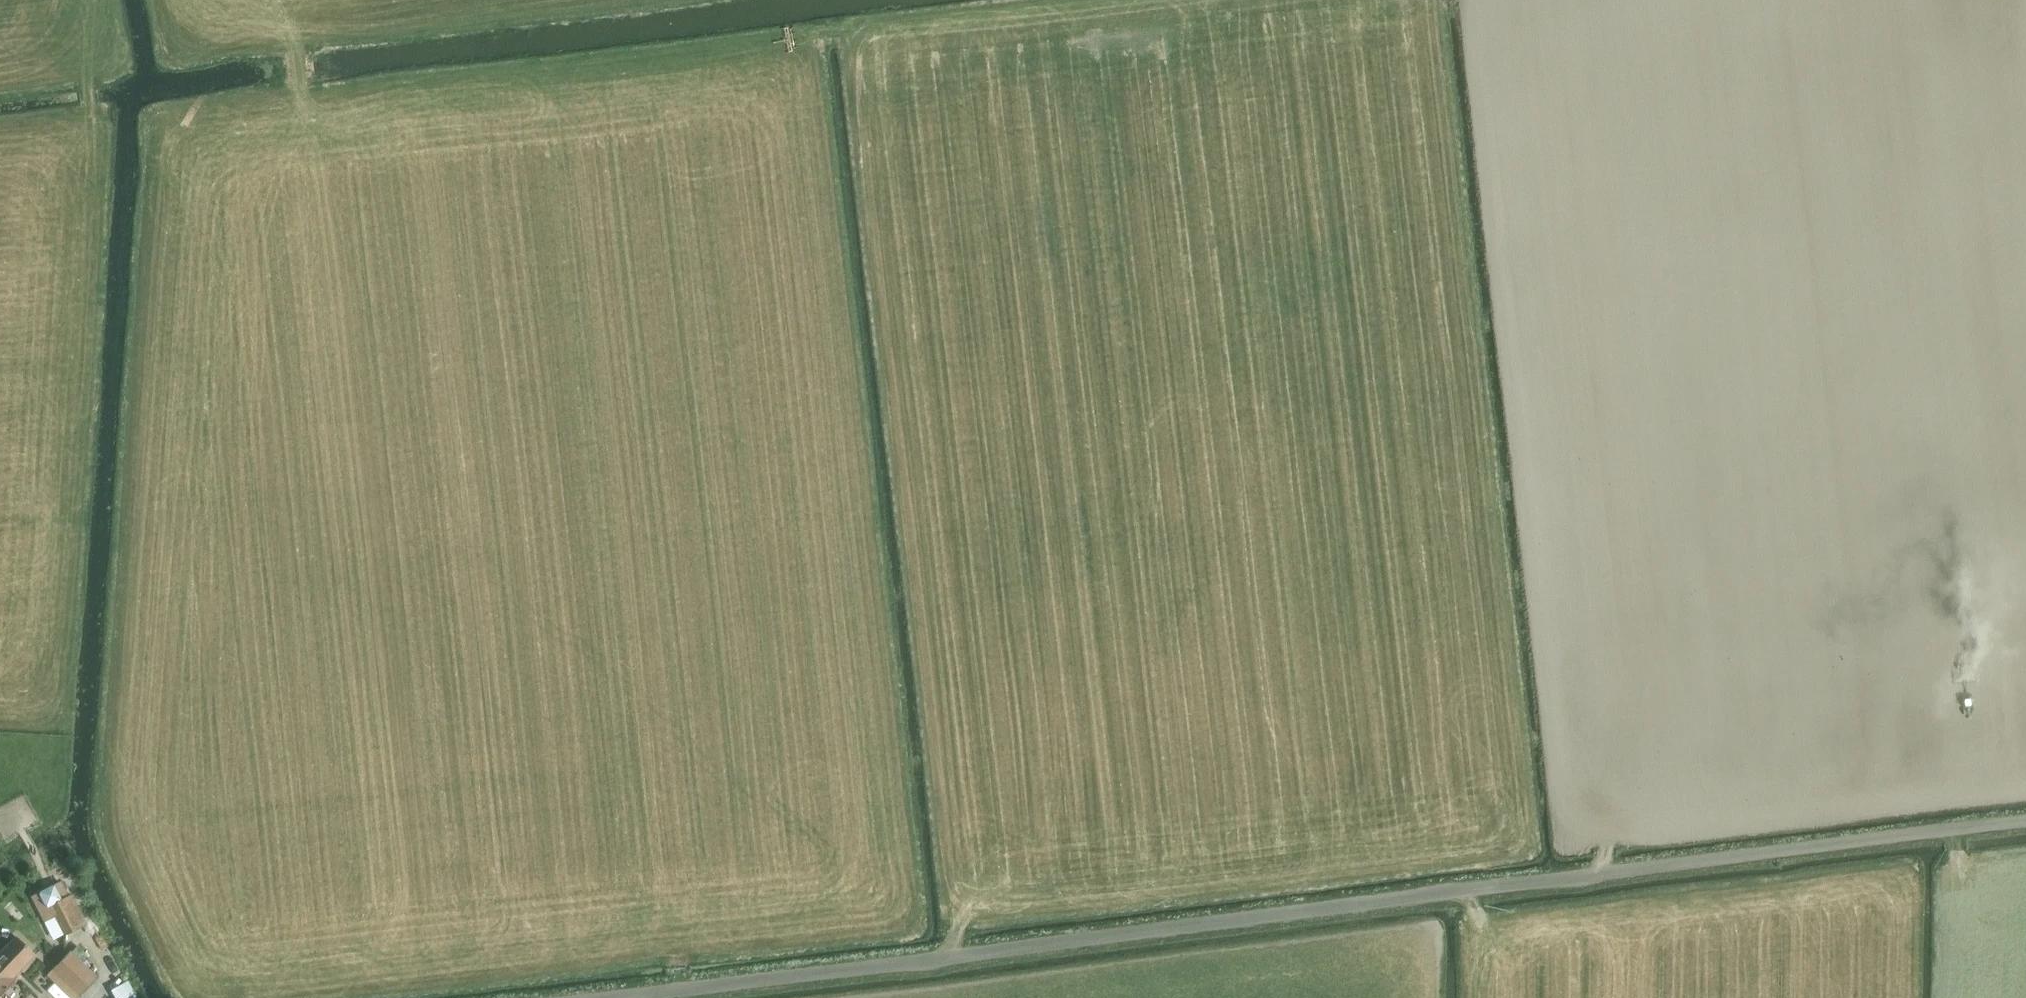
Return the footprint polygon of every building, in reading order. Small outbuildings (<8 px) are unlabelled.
[(59,882),(29,897),(43,923),(53,917),(63,936),(85,924),(70,895),(67,897),(59,882)] [(15,980),(12,978),(35,955),(16,937),(0,953),(0,996),(15,980)] [(71,952),(52,972),(78,996),(96,977),(71,952)]
